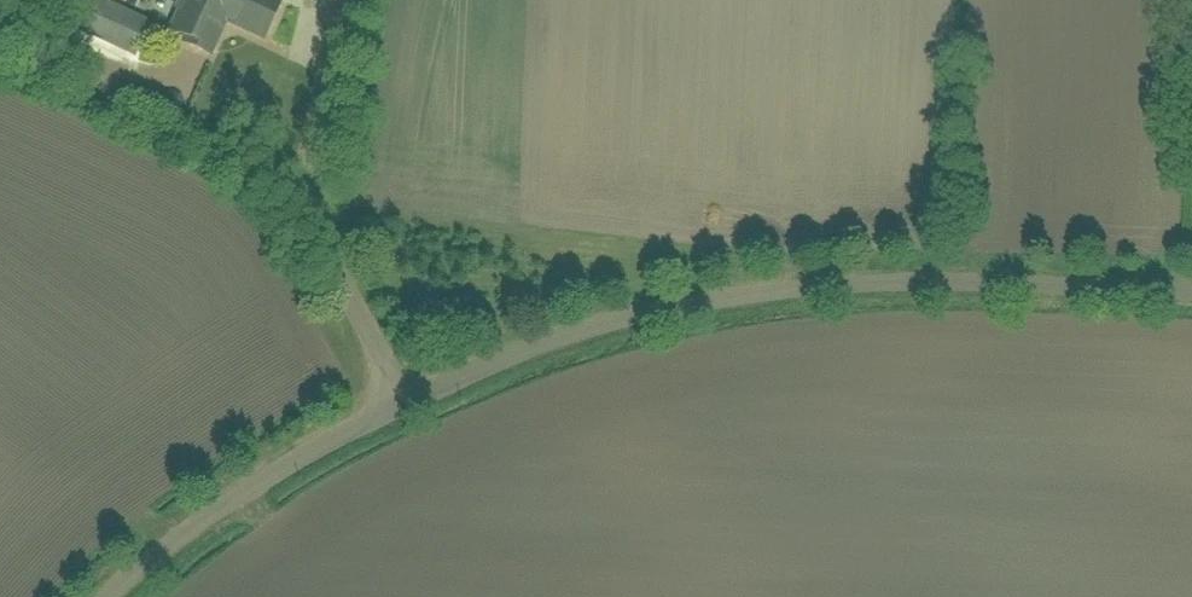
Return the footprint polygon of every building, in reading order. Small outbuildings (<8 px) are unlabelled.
[(114,0),(106,0),(95,29),(147,50),(159,19),(114,0)] [(229,31),(275,51),(288,20),(241,0),(187,0),(166,48),(214,68),(229,31)]
